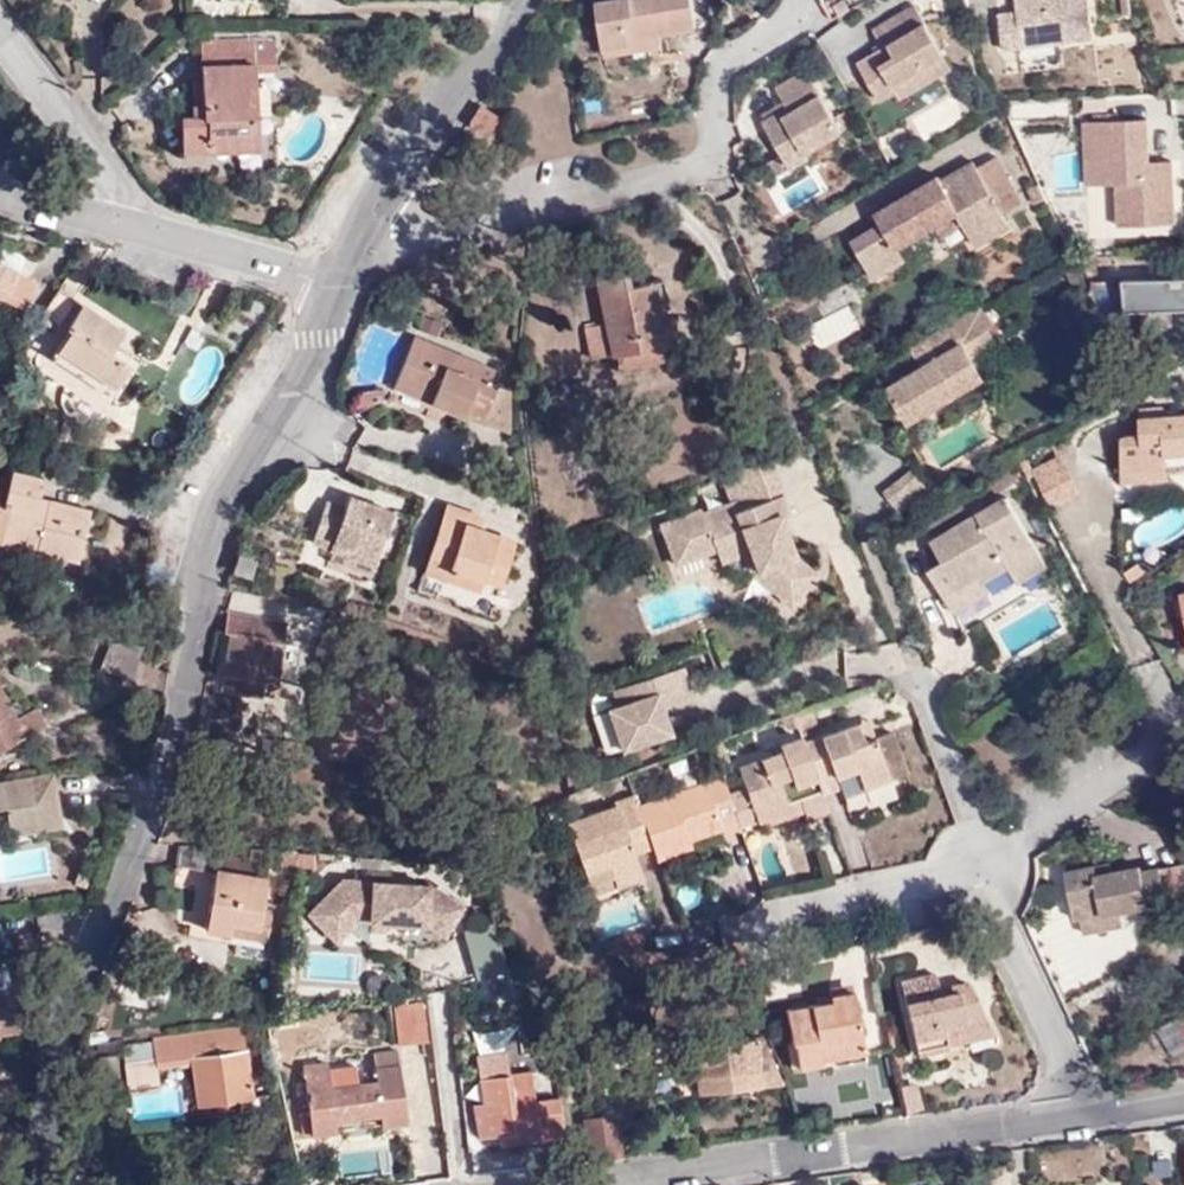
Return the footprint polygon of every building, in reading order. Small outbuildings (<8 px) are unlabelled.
[(662,32),(699,28),(695,0),(599,0),(605,48),(624,44),(628,37),(662,32)] [(1015,11),(996,14),(1001,49),(1091,36),(1086,0),(1013,0),(1015,11)] [(836,19),(849,12),(843,2),(831,8),(836,19)] [(914,8),(872,32),(884,52),(857,66),(880,104),(896,94),(900,100),(951,71),(914,8)] [(663,44),(662,32),(628,37),(624,44),(605,48),(606,54),(663,44)] [(253,67),(251,47),(199,49),(201,104),(200,114),(189,114),(179,115),(180,152),(206,150),(206,137),(255,136),(253,67)] [(272,47),(251,47),(253,67),(273,67),(272,47)] [(777,89),(784,103),(788,109),(766,122),(764,123),(783,155),(790,169),(809,157),(808,153),(842,132),(834,118),(807,72),(777,89)] [(788,109),(784,103),(763,116),(766,122),(788,109)] [(200,114),(201,104),(189,104),(189,114),(200,114)] [(495,113),(479,105),(470,119),(484,128),(495,113)] [(1091,113),(1091,120),(1115,119),(1115,112),(1091,113)] [(842,114),(834,118),(842,132),(851,127),(842,114)] [(1082,121),(1085,184),(1115,182),(1116,202),(1130,202),(1130,223),(1173,221),(1169,159),(1161,159),(1161,166),(1153,165),(1153,160),(1147,160),(1145,117),(1115,119),(1091,120),(1082,121)] [(256,147),(255,136),(206,137),(206,150),(256,147)] [(790,169),(783,155),(766,164),(774,178),(790,169)] [(996,161),(975,173),(988,195),(1008,184),(996,161)] [(956,216),(963,229),(974,249),(1008,231),(1000,219),(994,208),(1015,196),(1008,184),(988,195),(975,173),(972,167),(940,185),(938,181),(874,215),(879,226),(850,243),(870,280),(902,263),(896,250),(932,230),(956,216)] [(994,208),(1000,219),(1021,207),(1015,196),(994,208)] [(1116,202),(1117,224),(1130,223),(1130,202),(1116,202)] [(940,242),(963,229),(956,216),(932,230),(940,242)] [(23,306),(34,282),(0,267),(0,295),(23,306)] [(617,354),(618,355),(659,346),(678,342),(671,314),(656,317),(654,304),(670,302),(664,280),(631,285),(628,268),(598,274),(607,319),(586,323),(593,357),(617,354)] [(1178,328),(1177,308),(1183,308),(1183,276),(1140,278),(1123,279),(1124,288),(1126,310),(1142,309),(1143,340),(1178,328)] [(1119,357),(1130,355),(1124,288),(1112,289),(1111,281),(1091,283),(1092,292),(1087,292),(1116,353),(1119,357)] [(56,288),(36,319),(51,328),(72,299),(56,288)] [(105,351),(112,341),(119,331),(77,304),(62,327),(67,331),(49,358),(105,395),(124,365),(105,351)] [(923,366),(888,384),(908,419),(982,378),(966,345),(997,326),(984,305),(929,335),(935,348),(919,358),(923,366)] [(876,364),(888,384),(923,366),(919,358),(935,348),(929,335),(876,364)] [(446,393),(441,405),(465,415),(466,409),(484,416),(497,385),(490,382),(496,368),(417,336),(402,375),(446,393)] [(131,354),(112,341),(105,351),(124,365),(131,354)] [(659,346),(618,355),(621,367),(661,358),(659,346)] [(397,387),(441,405),(446,393),(402,375),(397,387)] [(358,408),(384,401),(387,390),(363,393),(358,408)] [(1143,482),(1166,482),(1167,472),(1183,471),(1183,420),(1140,422),(1140,439),(1125,439),(1119,442),(1120,475),(1142,475),(1143,482)] [(774,524),(780,522),(777,514),(786,511),(768,460),(720,478),(730,503),(701,514),(699,511),(659,525),(673,565),(713,550),(718,563),(742,554),(749,573),(789,605),(814,574),(792,558),(784,533),(778,536),(774,524)] [(37,499),(40,477),(7,469),(5,480),(0,479),(0,533),(36,541),(34,551),(75,560),(87,510),(48,501),(46,509),(35,507),(37,499)] [(330,547),(372,562),(390,509),(345,494),(340,505),(323,499),(309,540),(330,547)] [(926,569),(941,596),(977,577),(980,581),(1007,566),(1016,584),(1045,567),(1006,498),(929,541),(940,561),(926,569)] [(48,501),(37,499),(35,507),(46,509),(48,501)] [(457,568),(484,578),(500,582),(513,544),(513,539),(494,532),(490,540),(474,534),(476,527),(480,528),(482,516),(447,503),(425,569),(446,577),(448,571),(457,568)] [(784,533),(780,522),(774,524),(778,536),(784,533)] [(490,540),(494,532),(480,528),(476,527),(474,534),(490,540)] [(34,551),(36,541),(0,533),(0,543),(34,551)] [(368,571),(372,562),(330,547),(327,558),(368,571)] [(233,572),(252,577),(257,561),(237,555),(233,572)] [(480,588),(484,578),(457,568),(448,571),(446,577),(480,588)] [(977,577),(941,596),(950,613),(986,592),(980,581),(977,577)] [(289,621),(226,611),(223,631),(230,633),(221,689),(260,697),(263,679),(271,641),(285,643),(289,621)] [(263,679),(275,682),(285,643),(271,641),(263,679)] [(99,667),(129,678),(141,644),(108,643),(99,667)] [(652,710),(660,707),(693,696),(681,666),(612,690),(617,705),(607,709),(619,749),(668,733),(662,714),(654,717),(652,710)] [(42,726),(33,708),(15,716),(0,687),(0,749),(42,726)] [(662,714),(660,707),(652,710),(654,717),(662,714)] [(812,724),(807,708),(790,714),(796,730),(812,724)] [(790,714),(776,720),(782,730),(788,731),(796,730),(790,714)] [(866,719),(855,723),(861,740),(872,737),(866,719)] [(802,743),(820,793),(837,788),(834,776),(853,769),(860,788),(904,772),(888,731),(872,737),(861,740),(855,723),(802,743)] [(802,743),(798,736),(776,745),(779,752),(758,759),(734,767),(742,787),(754,819),(756,818),(785,807),(783,800),(795,796),(800,810),(802,815),(824,807),(820,793),(802,743)] [(262,743),(258,760),(266,761),(268,743),(262,743)] [(779,752),(776,745),(755,753),(758,759),(779,752)] [(294,765),(296,756),(267,761),(294,765)] [(648,846),(652,857),(689,845),(686,838),(716,827),(719,833),(738,826),(737,825),(725,793),(716,769),(699,775),(701,782),(633,806),(642,829),(648,846)] [(834,776),(837,788),(841,795),(860,788),(853,769),(834,776)] [(621,774),(600,782),(602,789),(624,781),(621,774)] [(52,778),(29,781),(27,778),(0,782),(0,809),(6,808),(10,828),(60,820),(52,778)] [(742,787),(725,793),(737,825),(754,819),(742,787)] [(633,806),(629,796),(609,803),(610,808),(562,825),(565,832),(577,865),(584,884),(607,876),(611,886),(637,877),(629,853),(624,843),(618,845),(615,839),(642,829),(633,806)] [(759,825),(800,810),(795,796),(783,800),(785,807),(756,818),(759,825)] [(61,828),(60,820),(10,828),(10,832),(36,827),(38,832),(61,828)] [(648,846),(642,829),(615,839),(618,845),(624,843),(629,853),(648,846)] [(577,865),(565,832),(558,835),(570,867),(577,865)] [(230,925),(239,925),(259,928),(270,859),(181,845),(178,865),(212,869),(203,931),(228,935),(230,925)] [(1081,914),(1116,906),(1145,900),(1145,897),(1162,893),(1156,861),(1138,865),(1137,861),(1102,868),(1093,870),(1091,862),(1063,868),(1071,916),(1081,914)] [(1093,870),(1102,868),(1101,861),(1091,862),(1093,870)] [(588,894),(611,886),(607,876),(584,884),(588,894)] [(346,882),(325,903),(344,921),(374,923),(386,924),(428,926),(448,936),(466,907),(433,886),(346,882)] [(344,921),(325,903),(312,915),(338,943),(353,928),(344,921)] [(1118,921),(1116,906),(1081,914),(1084,928),(1118,921)] [(386,932),(386,924),(374,923),(374,932),(386,932)] [(237,936),(239,925),(230,925),(228,935),(237,936)] [(31,961),(28,949),(14,952),(17,965),(31,961)] [(897,979),(912,1047),(942,1041),(942,1035),(985,1025),(965,981),(946,984),(948,990),(936,994),(934,986),(931,973),(897,979)] [(946,984),(934,986),(936,994),(948,990),(946,984)] [(0,1033),(17,1031),(10,989),(0,991),(0,1033)] [(854,989),(832,994),(833,1001),(818,1004),(788,1009),(792,1042),(796,1042),(800,1066),(824,1061),(821,1049),(864,1041),(854,989)] [(833,1001),(832,994),(817,997),(818,1004),(833,1001)] [(427,1044),(422,1005),(394,1007),(397,1048),(427,1044)] [(1178,1019),(1172,1012),(1155,1024),(1160,1032),(1178,1019)] [(942,1035),(942,1041),(988,1032),(985,1025),(942,1035)] [(217,1103),(233,1100),(254,1097),(243,1027),(153,1039),(155,1059),(124,1062),(127,1088),(158,1083),(156,1067),(191,1062),(198,1105),(217,1103)] [(697,1090),(783,1080),(763,1036),(729,1040),(731,1047),(691,1052),(697,1090)] [(690,1043),(691,1052),(731,1047),(729,1040),(690,1043)] [(867,1055),(864,1041),(821,1049),(824,1061),(831,1060),(835,1063),(867,1055)] [(942,1041),(912,1047),(913,1053),(944,1047),(942,1041)] [(476,1057),(479,1081),(511,1076),(506,1052),(476,1057)] [(312,1137),(337,1133),(335,1123),(380,1116),(382,1127),(407,1123),(400,1063),(374,1066),(375,1080),(330,1086),(325,1062),(302,1065),(312,1137)] [(517,1144),(541,1141),(535,1104),(531,1073),(511,1076),(479,1081),(482,1102),(473,1104),(477,1138),(497,1136),(516,1132),(517,1144)] [(235,1108),(233,1100),(217,1103),(218,1111),(235,1108)] [(550,1103),(558,1139),(563,1138),(559,1102),(550,1103)] [(541,1141),(558,1139),(550,1103),(535,1104),(541,1141)] [(591,1162),(622,1156),(616,1117),(586,1121),(591,1162)] [(499,1147),(517,1144),(516,1132),(497,1136),(499,1147)]
